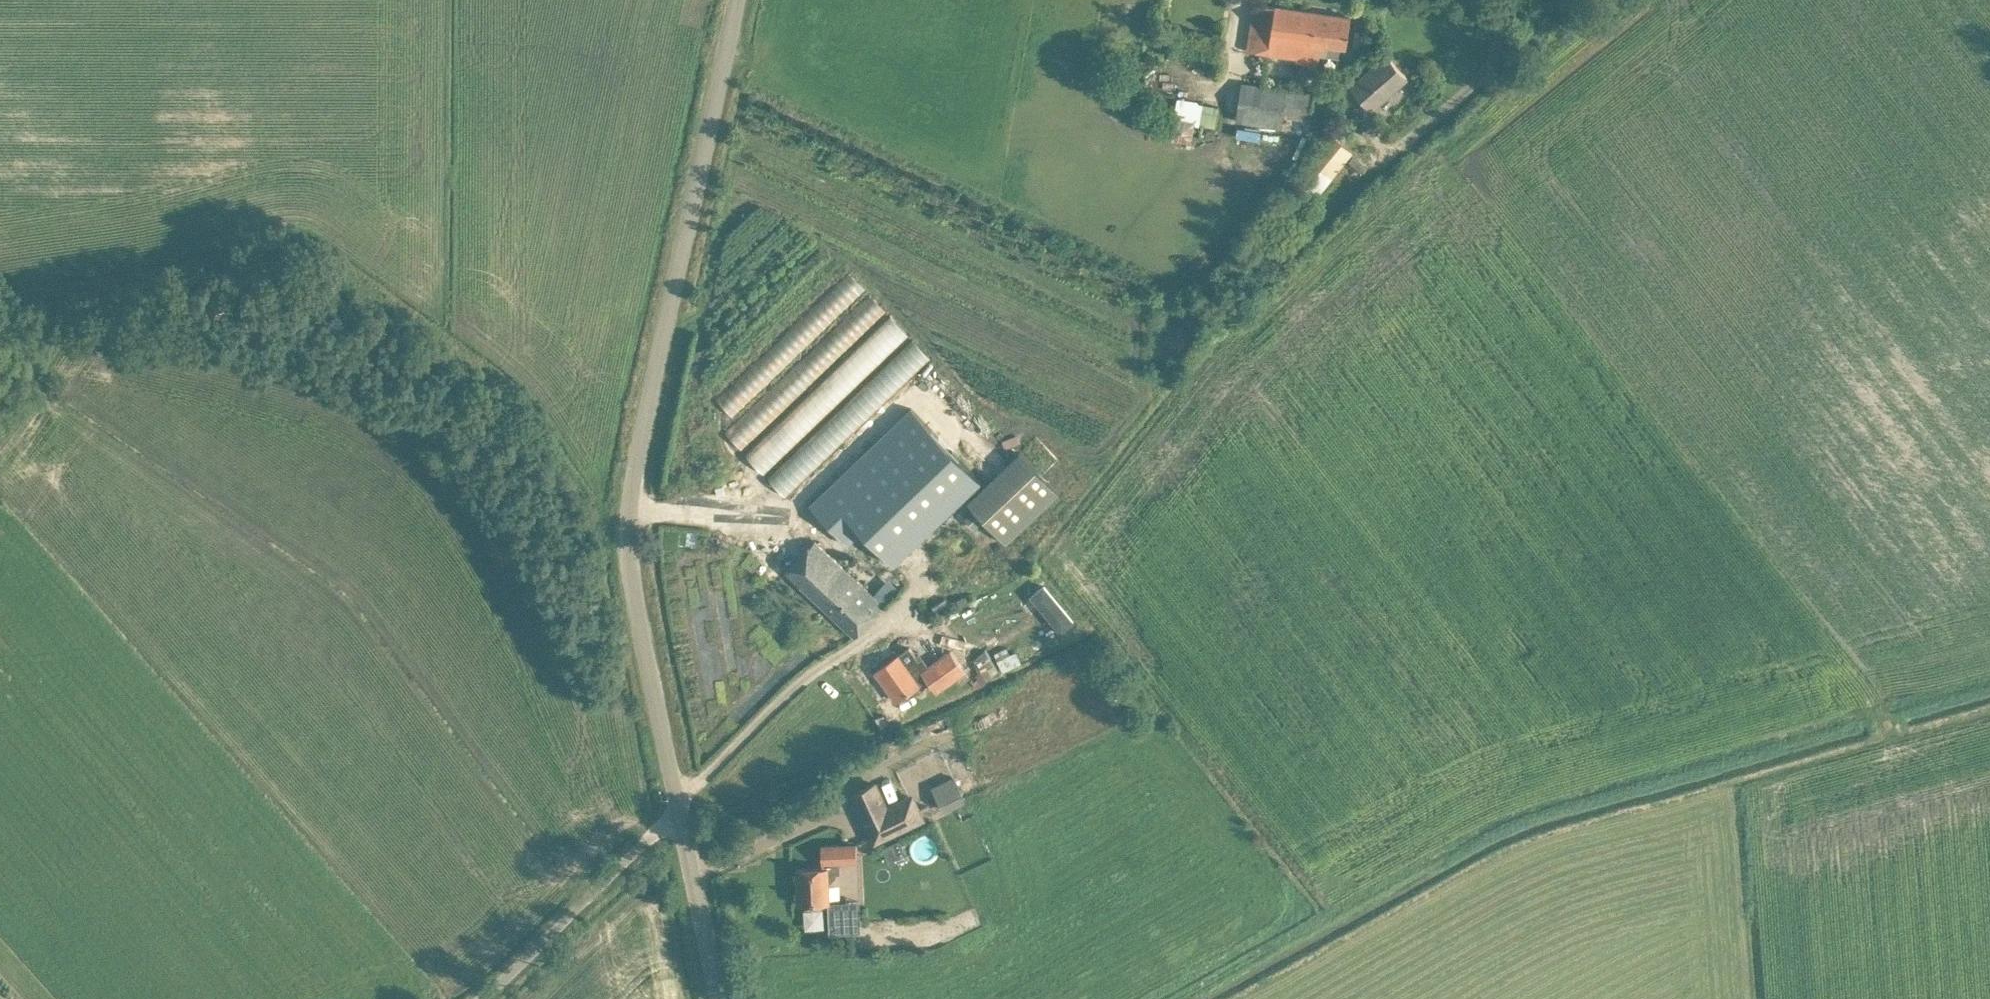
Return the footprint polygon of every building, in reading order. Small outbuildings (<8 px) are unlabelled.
[(1306,62),(1319,64),(1322,44),(1347,47),(1351,15),(1255,2),(1249,50),(1306,57),(1306,62)] [(1352,86),(1372,109),(1407,78),(1387,55),(1352,86)] [(1244,82),(1239,120),(1282,126),(1284,114),(1286,115),(1297,116),(1309,118),(1313,119),(1316,93),(1244,82)] [(1170,138),(1192,143),(1193,139),(1200,140),(1208,101),(1179,96),(1170,138)] [(842,396),(863,418),(930,355),(910,334),(909,335),(888,312),(849,271),(775,341),(783,349),(775,357),(787,370),(781,375),(800,395),(787,408),(795,416),(793,418),(799,424),(809,415),(815,422),(842,396)] [(901,414),(801,512),(802,513),(839,551),(853,537),(885,570),(899,556),(887,543),(904,526),(917,539),(971,486),(949,463),(940,454),(904,416),(901,414)] [(1060,493),(1020,450),(1009,460),(1049,502),(1060,493)] [(975,508),(965,518),(974,527),(984,517),(975,508)] [(786,571),(855,636),(885,604),(815,540),(786,571)] [(995,653),(1004,671),(1022,663),(1017,650),(1011,653),(1007,646),(995,653)] [(876,670),(897,700),(927,679),(920,668),(924,665),(910,647),(876,670)] [(924,665),(920,668),(927,679),(936,691),(965,669),(949,647),(924,665)] [(979,681),(997,667),(985,651),(966,665),(979,681)] [(931,785),(943,811),(965,800),(953,774),(931,785)] [(926,818),(913,790),(888,803),(876,779),(850,791),(873,843),(926,818)] [(828,872),(841,871),(840,861),(857,860),(856,843),(822,845),(823,861),(824,866),(797,867),(799,903),(830,902),(828,872)] [(801,906),(800,927),(821,928),(822,907),(801,906)] [(860,916),(831,918),(831,933),(861,931),(860,916)]
